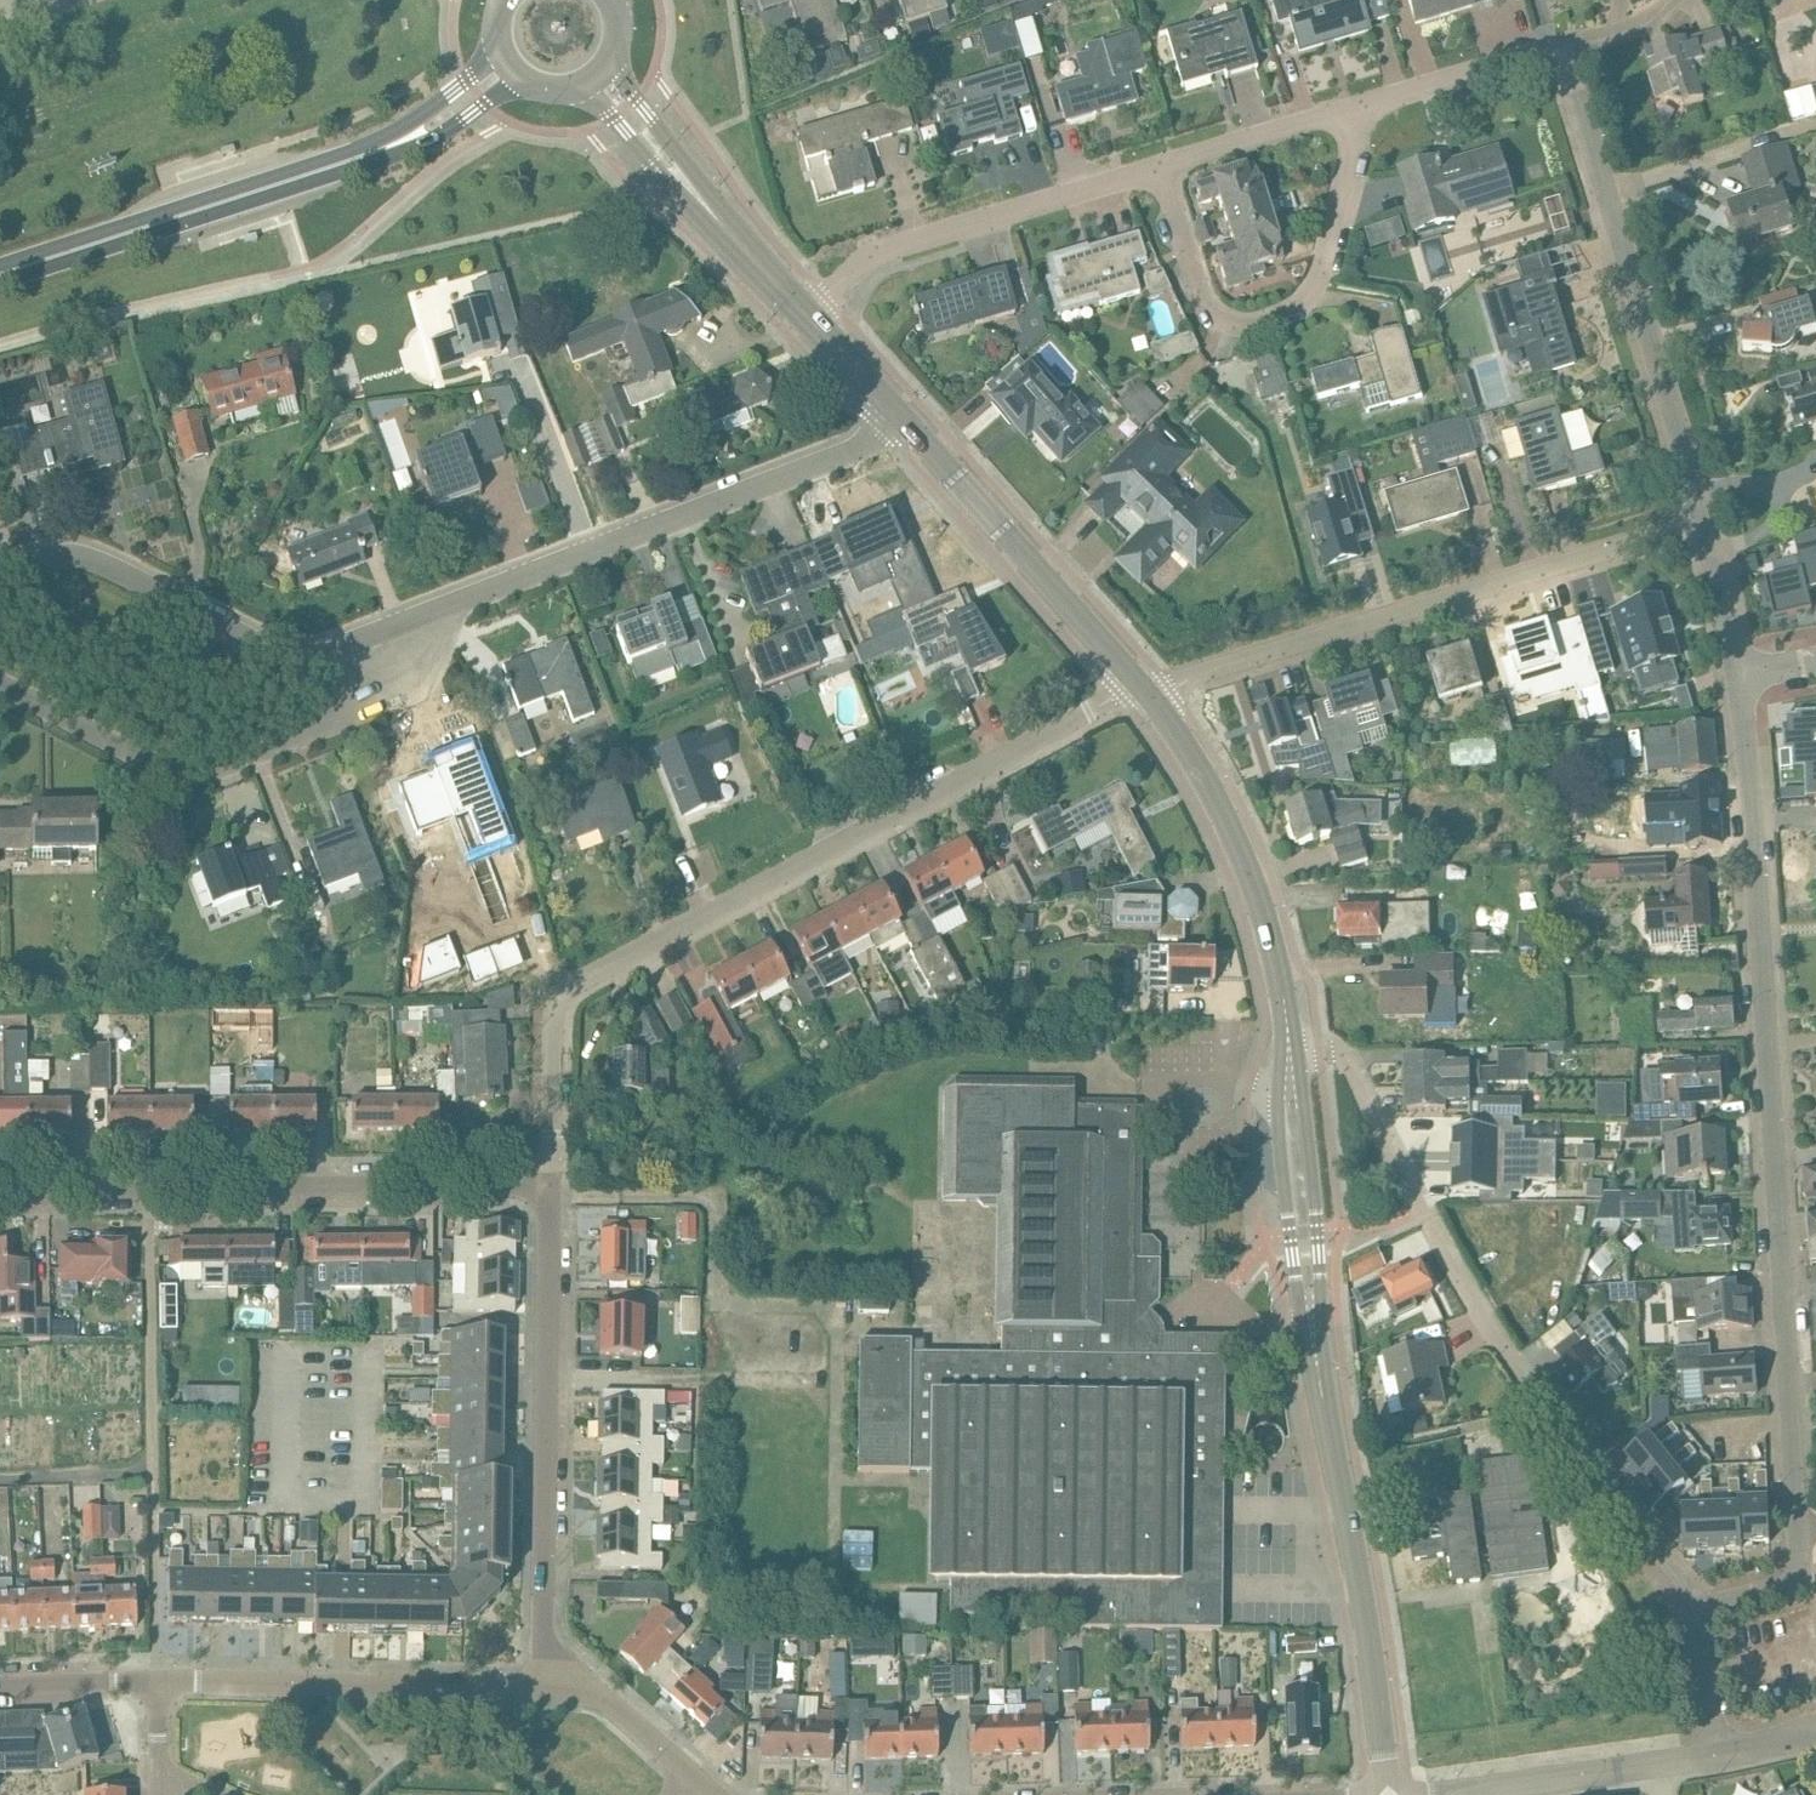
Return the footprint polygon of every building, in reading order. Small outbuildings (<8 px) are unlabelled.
[(762,13),(790,4),(807,56),(827,50),(811,0),(758,0),(762,13)] [(827,49),(847,43),(834,0),(812,0),(827,49)] [(927,16),(922,0),(900,0),(907,22),(927,16)] [(927,16),(946,10),(943,0),(922,0),(927,16)] [(1008,12),(1019,40),(1035,34),(1030,19),(1043,14),(1038,0),(1008,12)] [(1280,26),(1293,22),(1297,35),(1294,36),(1300,53),(1369,32),(1360,0),(1327,10),(1324,0),(1272,0),(1280,26)] [(1378,21),(1390,18),(1385,0),(1372,0),(1378,21)] [(1417,24),(1473,7),(1471,0),(1410,0),(1417,24)] [(1184,63),(1176,66),(1183,88),(1184,88),(1183,86),(1210,78),(1211,80),(1212,80),(1210,73),(1223,68),(1227,79),(1228,79),(1227,75),(1255,67),(1256,70),(1258,70),(1241,15),(1196,28),(1196,26),(1159,37),(1160,38),(1175,33),(1184,63)] [(996,48),(986,51),(988,60),(1020,50),(1012,23),(990,30),(996,48)] [(1147,70),(1140,47),(1135,31),(1100,42),(1102,49),(1076,57),(1083,80),(1056,87),(1066,122),(1137,102),(1129,76),(1147,70)] [(1735,41),(1725,44),(1722,31),(1647,54),(1653,73),(1649,74),(1657,99),(1673,95),(1675,101),(1684,106),(1707,99),(1699,72),(1731,62),(1729,55),(1739,52),(1735,41)] [(1020,66),(960,84),(967,108),(939,116),(951,157),(972,151),(971,147),(996,140),(997,143),(1022,136),(1011,100),(1028,95),(1020,66)] [(1792,122),(1815,115),(1815,86),(1784,94),(1792,122)] [(857,146),(912,130),(904,102),(799,133),(806,159),(827,153),(829,159),(825,160),(827,165),(829,164),(839,196),(854,191),(855,194),(864,191),(863,188),(875,185),(865,154),(860,155),(857,146)] [(1758,199),(1731,207),(1743,246),(1794,230),(1783,193),(1799,188),(1786,148),(1746,160),(1758,199)] [(1513,198),(1499,152),(1459,164),(1460,166),(1444,171),(1441,164),(1439,164),(1439,162),(1403,173),(1414,208),(1410,209),(1417,233),(1456,221),(1451,205),(1470,200),(1473,208),(1511,196),(1512,198),(1513,198)] [(1271,198),(1271,196),(1266,180),(1259,182),(1254,167),(1213,180),(1196,186),(1202,205),(1219,199),(1223,210),(1240,205),(1240,207),(1265,200),(1271,198)] [(1249,235),(1273,227),(1265,200),(1240,207),(1240,205),(1223,210),(1233,242),(1249,237),(1249,235)] [(1215,241),(1209,220),(1195,225),(1202,245),(1215,241)] [(1402,221),(1366,232),(1372,251),(1408,240),(1402,221)] [(1285,243),(1280,227),(1280,226),(1273,228),(1273,227),(1249,235),(1249,237),(1233,242),(1234,247),(1216,252),(1228,289),(1254,280),(1251,271),(1284,260),(1279,245),(1285,243)] [(1141,294),(1132,267),(1148,262),(1139,234),(1089,249),(1090,253),(1082,255),(1082,254),(1053,262),(1053,261),(1052,262),(1056,277),(1049,279),(1058,309),(1098,297),(1101,306),(1141,294)] [(1150,296),(1171,290),(1163,273),(1144,278),(1150,296)] [(916,317),(918,317),(922,331),(974,316),(976,326),(1015,315),(1004,275),(965,286),(966,289),(957,291),(956,285),(935,291),(936,294),(914,300),(917,311),(914,312),(916,317)] [(441,371),(501,354),(497,341),(520,334),(504,276),(473,285),(478,304),(451,312),(457,333),(433,340),(441,371)] [(1542,343),(1551,372),(1576,365),(1550,281),(1549,281),(1548,278),(1525,285),(1526,288),(1486,300),(1499,342),(1513,338),(1514,342),(1520,341),(1523,349),(1542,343)] [(1746,322),(1744,351),(1774,353),(1778,354),(1783,353),(1788,352),(1790,350),(1792,349),(1794,347),(1795,346),(1797,342),(1798,337),(1815,331),(1815,318),(1811,303),(1803,305),(1798,291),(1761,302),(1767,323),(1746,322)] [(611,418),(630,410),(677,391),(670,373),(656,337),(662,331),(666,334),(672,336),(678,335),(683,332),(686,326),(686,321),(697,317),(701,321),(702,320),(676,293),(648,306),(615,319),(616,323),(566,343),(574,364),(626,343),(642,384),(623,391),(622,390),(603,397),(611,418)] [(1423,397),(1410,353),(1403,330),(1373,339),(1378,357),(1356,364),(1355,362),(1313,375),(1320,398),(1361,386),(1362,391),(1386,384),(1392,406),(1423,397)] [(1161,366),(1198,349),(1199,349),(1192,334),(1148,348),(1155,364),(1159,362),(1161,366)] [(1254,372),(1253,372),(1262,403),(1274,400),(1274,398),(1287,395),(1292,393),(1278,345),(1253,352),(1259,371),(1254,372)] [(214,419),(294,396),(282,352),(258,358),(261,368),(205,384),(205,381),(203,381),(214,419)] [(1085,434),(1029,370),(1018,358),(987,384),(999,397),(996,400),(1015,422),(1026,412),(1037,424),(1033,427),(1059,457),(1085,434)] [(1809,374),(1813,388),(1786,396),(1796,429),(1815,423),(1815,372),(1809,374)] [(680,440),(768,405),(771,386),(756,375),(668,410),(680,440)] [(1140,428),(1162,408),(1139,381),(1116,401),(1140,428)] [(102,387),(66,398),(73,423),(28,435),(32,449),(17,454),(29,497),(60,488),(54,469),(95,457),(99,469),(123,463),(102,387)] [(482,393),(474,396),(477,407),(486,404),(482,393)] [(380,405),(368,407),(374,421),(385,417),(380,405)] [(595,424),(599,436),(608,458),(624,452),(615,430),(635,422),(630,410),(611,418),(595,424)] [(1559,413),(1519,426),(1529,461),(1535,460),(1538,469),(1536,470),(1542,491),(1604,472),(1597,451),(1586,413),(1561,420),(1559,413)] [(198,414),(174,421),(178,433),(186,461),(186,462),(209,456),(198,414)] [(1465,417),(1424,429),(1435,465),(1476,453),(1465,417)] [(416,459),(426,489),(434,511),(481,494),(472,469),(506,457),(493,418),(466,427),(473,446),(440,458),(438,451),(416,459)] [(1137,578),(1154,561),(1170,544),(1192,565),(1199,557),(1201,559),(1205,555),(1203,553),(1219,537),(1221,539),(1239,521),(1214,498),(1198,515),(1155,473),(1179,448),(1157,427),(1113,473),(1119,479),(1091,507),(1102,518),(1129,491),(1133,495),(1125,503),(1133,510),(1134,508),(1146,520),(1145,522),(1151,527),(1118,561),(1140,583),(1141,582),(1137,578)] [(579,431),(563,437),(576,471),(592,465),(579,431)] [(534,461),(511,468),(526,515),(548,508),(534,461)] [(1325,570),(1362,560),(1351,521),(1368,516),(1354,471),(1328,478),(1336,506),(1309,515),(1325,570)] [(1469,513),(1462,489),(1457,473),(1387,495),(1395,518),(1398,517),(1403,533),(1469,513)] [(833,538),(813,547),(827,584),(849,575),(850,574),(854,582),(886,569),(892,583),(904,612),(891,617),(898,633),(908,628),(904,618),(908,616),(909,617),(936,605),(936,604),(901,524),(895,526),(893,527),(887,514),(835,537),(833,538)] [(288,552),(301,587),(322,579),(321,577),(344,568),(345,571),(364,563),(360,552),(378,546),(367,517),(348,524),(350,529),(288,552)] [(1805,536),(1794,539),(1801,567),(1802,571),(1766,579),(1767,586),(1763,586),(1767,603),(1771,602),(1775,620),(1813,611),(1808,591),(1815,589),(1815,532),(1805,536)] [(812,546),(740,574),(756,617),(768,613),(780,642),(806,631),(819,626),(807,597),(829,588),(827,584),(813,547),(812,546)] [(908,616),(904,618),(908,628),(914,640),(918,651),(919,651),(927,668),(964,651),(972,668),(975,676),(1005,663),(973,612),(968,600),(960,604),(956,595),(936,604),(936,605),(909,617),(908,616)] [(1662,600),(1616,613),(1625,644),(1631,642),(1640,671),(1646,690),(1680,680),(1674,661),(1680,659),(1662,600)] [(637,614),(616,622),(620,631),(617,632),(629,664),(632,663),(640,683),(676,669),(671,655),(688,648),(698,644),(706,665),(717,660),(702,620),(680,629),(671,606),(670,601),(651,608),(652,612),(638,617),(637,614)] [(1510,662),(1503,664),(1513,696),(1515,696),(1515,695),(1532,690),(1535,699),(1561,691),(1561,692),(1563,692),(1561,685),(1575,681),(1579,694),(1578,695),(1578,696),(1602,689),(1603,689),(1599,676),(1587,636),(1582,621),(1580,621),(1580,624),(1552,632),(1534,637),(1532,631),(1535,630),(1535,628),(1507,637),(1510,647),(1509,648),(1508,648),(1511,659),(1509,660),(1510,662)] [(780,642),(746,654),(752,669),(750,669),(752,675),(754,674),(761,693),(761,694),(821,671),(821,670),(847,659),(838,639),(813,649),(807,633),(819,628),(819,626),(806,631),(780,642)] [(898,633),(856,651),(862,666),(896,652),(895,648),(914,640),(908,628),(898,633)] [(1604,631),(1587,636),(1599,676),(1615,671),(1610,653),(1604,631)] [(598,658),(610,653),(602,633),(591,638),(598,658)] [(595,716),(575,663),(567,641),(546,649),(548,654),(529,661),(528,658),(503,668),(508,680),(506,681),(508,686),(510,685),(520,710),(563,694),(574,724),(595,716)] [(1462,693),(1483,687),(1471,648),(1429,660),(1441,699),(1444,699),(1445,703),(1463,697),(1462,693)] [(951,675),(964,704),(980,698),(967,668),(951,675)] [(1387,728),(1379,701),(1372,677),(1327,691),(1336,721),(1336,722),(1337,727),(1322,732),(1326,743),(1337,783),(1356,784),(1348,757),(1365,752),(1360,736),(1387,728)] [(1266,687),(1253,691),(1257,705),(1271,700),(1266,687)] [(1688,688),(1676,692),(1683,714),(1695,710),(1688,688)] [(1485,701),(1496,737),(1515,736),(1503,695),(1485,701)] [(1301,751),(1298,742),(1299,742),(1293,724),(1311,718),(1306,702),(1288,708),(1288,707),(1260,716),(1277,769),(1278,770),(1301,768),(1302,782),(1318,781),(1337,783),(1326,743),(1301,751)] [(1784,733),(1785,753),(1793,753),(1793,770),(1805,769),(1806,790),(1807,799),(1815,798),(1815,712),(1796,713),(1796,716),(1787,716),(1787,725),(1787,733),(1784,733)] [(523,717),(505,723),(517,759),(535,752),(523,717)] [(1685,773),(1694,772),(1718,770),(1713,726),(1645,733),(1647,752),(1682,749),(1685,773)] [(692,742),(662,754),(686,815),(716,804),(703,769),(731,758),(721,733),(693,744),(692,742)] [(853,735),(844,738),(847,746),(856,742),(853,735)] [(1453,769),(1499,766),(1497,739),(1451,742),(1453,769)] [(1576,776),(1576,780),(1625,780),(1625,742),(1576,743),(1576,750),(1553,750),(1553,754),(1550,754),(1551,777),(1576,776)] [(453,768),(400,788),(415,826),(467,806),(486,853),(508,845),(503,833),(504,832),(474,751),(450,759),(453,768)] [(634,831),(626,809),(616,784),(555,808),(560,821),(558,822),(561,828),(563,828),(568,843),(612,827),(616,838),(634,831)] [(1675,797),(1646,799),(1648,830),(1677,828),(1684,828),(1686,847),(1723,845),(1719,786),(1682,788),(1682,789),(1682,797),(1675,797)] [(1059,810),(1032,823),(1048,854),(1075,840),(1082,854),(1113,838),(1134,878),(1156,867),(1129,814),(1127,811),(1132,808),(1134,811),(1135,811),(1125,791),(1125,789),(1106,799),(1104,796),(1067,816),(1063,817),(1059,810)] [(1794,791),(1782,791),(1783,802),(1794,801),(1794,791)] [(1342,869),(1369,861),(1359,827),(1368,824),(1362,803),(1338,803),(1335,794),(1290,809),(1301,846),(1315,842),(1315,844),(1321,842),(1320,840),(1332,836),(1342,869)] [(385,886),(360,820),(352,797),(331,804),(343,836),(310,849),(323,885),(357,873),(365,894),(385,886)] [(96,832),(96,808),(33,808),(33,820),(22,820),(22,816),(0,817),(0,849),(34,849),(34,851),(53,851),(53,865),(72,865),(72,851),(97,851),(96,832)] [(982,878),(975,865),(964,844),(934,860),(953,894),(982,878)] [(276,882),(265,852),(235,864),(230,851),(197,864),(206,886),(215,909),(247,896),(247,895),(261,890),(268,909),(289,901),(281,881),(276,882)] [(924,909),(926,913),(932,924),(961,909),(934,860),(905,875),(923,909),(924,909)] [(1621,880),(1621,881),(1668,878),(1666,861),(1613,865),(1614,881),(1621,880)] [(1015,911),(1032,901),(1013,866),(996,876),(1010,901),(1009,901),(1015,911)] [(1697,930),(1711,929),(1707,874),(1677,876),(1679,902),(1647,904),(1651,948),(1682,946),(1683,954),(1698,953),(1697,930)] [(1009,901),(1010,901),(996,876),(983,883),(997,908),(1009,901)] [(313,879),(297,885),(309,915),(325,908),(313,879)] [(1156,883),(1114,890),(1114,891),(1116,902),(1115,933),(1159,934),(1159,941),(1184,942),(1185,923),(1188,923),(1197,915),(1197,903),(1189,894),(1177,894),(1169,902),(1156,883)] [(881,888),(852,904),(870,938),(877,950),(905,936),(913,951),(910,952),(937,1002),(965,987),(939,937),(927,944),(914,919),(902,926),(881,888)] [(841,953),(870,938),(852,904),(823,919),(841,953)] [(1431,946),(1431,930),(1430,906),(1341,907),(1341,939),(1357,939),(1358,947),(1431,946)] [(937,935),(932,924),(926,913),(914,919),(927,944),(939,937),(937,935)] [(1015,917),(1015,934),(1033,935),(1034,917),(1015,917)] [(823,919),(794,935),(812,969),(814,973),(825,992),(854,976),(841,953),(823,919)] [(1501,962),(1501,953),(1501,940),(1487,940),(1487,936),(1468,936),(1468,959),(1485,959),(1485,962),(1501,962)] [(423,950),(418,988),(460,972),(448,940),(423,950)] [(788,981),(782,969),(770,947),(741,963),(759,997),(788,981)] [(1149,976),(1148,991),(1163,991),(1163,992),(1195,993),(1195,987),(1213,988),(1213,955),(1178,954),(1178,949),(1150,949),(1149,976)] [(490,952),(465,961),(475,986),(499,977),(490,952)] [(1418,978),(1384,979),(1385,1018),(1409,1018),(1427,1017),(1427,1027),(1457,1027),(1457,991),(1454,991),(1453,958),(1441,958),(1417,959),(1418,978)] [(729,1013),(759,997),(741,963),(711,979),(717,991),(702,999),(706,1006),(693,1013),(718,1060),(737,1049),(735,1047),(745,1042),(729,1013)] [(1097,1012),(1099,965),(1078,965),(1077,1011),(1097,1012)] [(802,979),(815,1004),(827,998),(814,973),(802,979)] [(803,1011),(815,1004),(802,979),(789,986),(803,1011)] [(660,1006),(675,1035),(692,1027),(676,997),(660,1006)] [(1673,1017),(1658,1018),(1660,1035),(1736,1030),(1734,1000),(1697,1002),(1698,1015),(1673,1017)] [(495,1012),(452,1015),(451,1008),(427,1009),(428,1026),(435,1025),(436,1030),(452,1030),(455,1080),(456,1097),(469,1096),(469,1100),(488,1099),(488,1101),(494,1101),(494,1098),(501,1098),(500,1076),(498,1076),(497,1063),(505,1063),(503,1030),(496,1031),(495,1012)] [(213,1011),(213,1031),(251,1032),(251,1012),(213,1011)] [(650,1011),(633,1020),(642,1037),(630,1043),(630,1057),(615,1056),(614,1094),(643,1094),(669,1094),(669,1072),(644,1072),(644,1057),(643,1057),(643,1049),(647,1047),(648,1049),(666,1040),(650,1011)] [(0,1104),(0,1134),(29,1134),(28,1084),(28,1083),(27,1034),(3,1034),(4,1104),(0,1104)] [(90,1091),(111,1091),(110,1045),(89,1045),(90,1091)] [(1482,1085),(1493,1084),(1501,1084),(1529,1084),(1528,1051),(1499,1052),(1499,1068),(1481,1069),(1481,1065),(1446,1066),(1446,1059),(1407,1060),(1408,1086),(1471,1084),(1482,1085)] [(207,1054),(187,1054),(188,1084),(208,1084),(207,1054)] [(1661,1106),(1634,1108),(1629,1126),(1663,1124),(1698,1122),(1697,1105),(1722,1103),(1720,1064),(1664,1068),(1666,1107),(1662,1107),(1661,1106)] [(231,1067),(212,1066),(212,1094),(230,1093),(231,1067)] [(1143,1108),(1137,1102),(1074,1102),(1074,1081),(956,1080),(945,1090),(944,1200),(977,1200),(984,1208),(998,1208),(996,1330),(1002,1330),(1002,1356),(911,1355),(912,1342),(860,1342),(859,1472),(938,1473),(936,1582),(951,1582),(950,1617),(981,1617),(981,1606),(1084,1607),(1084,1629),(1222,1631),(1222,1630),(1218,1630),(1220,1468),(1230,1468),(1231,1472),(1232,1471),(1231,1466),(1232,1461),(1238,1443),(1236,1443),(1233,1451),(1215,1446),(1221,1360),(1225,1360),(1225,1359),(1221,1359),(1221,1337),(1157,1337),(1146,1315),(1160,1302),(1161,1247),(1153,1238),(1141,1238),(1143,1108)] [(1624,1117),(1625,1084),(1595,1083),(1594,1116),(1624,1117)] [(28,1084),(29,1134),(72,1134),(71,1104),(43,1104),(43,1084),(28,1084)] [(1482,1085),(1471,1084),(1408,1086),(1409,1112),(1447,1111),(1447,1104),(1471,1104),(1471,1085),(1482,1085)] [(243,1102),(230,1102),(230,1132),(274,1132),(273,1087),(243,1088),(243,1102)] [(1524,1101),(1484,1100),(1484,1119),(1524,1120),(1524,1101)] [(439,1101),(396,1102),(396,1131),(439,1131),(439,1103),(439,1101)] [(194,1133),(194,1108),(194,1102),(151,1103),(151,1133),(194,1133)] [(316,1102),(273,1102),(274,1132),(317,1132),(316,1102)] [(377,1102),(353,1102),(353,1131),(396,1131),(396,1102),(377,1102)] [(108,1133),(151,1133),(151,1103),(108,1103),(108,1133)] [(1454,1160),(1557,1163),(1557,1144),(1526,1143),(1526,1130),(1514,1130),(1514,1120),(1484,1119),(1483,1119),(1483,1129),(1455,1128),(1454,1160)] [(1663,1124),(1629,1126),(1623,1143),(1664,1141),(1663,1124)] [(1703,1176),(1704,1179),(1710,1179),(1710,1176),(1727,1175),(1724,1136),(1668,1139),(1670,1178),(1703,1176)] [(1580,1149),(1579,1162),(1595,1162),(1595,1149),(1580,1149)] [(1557,1163),(1454,1160),(1453,1192),(1481,1193),(1481,1204),(1512,1204),(1513,1194),(1525,1194),(1525,1181),(1556,1182),(1557,1163)] [(1808,1201),(1815,1201),(1815,1169),(1805,1170),(1806,1184),(1803,1187),(1803,1195),(1807,1198),(1808,1201)] [(1589,1199),(1602,1200),(1603,1184),(1590,1183),(1589,1199)] [(1696,1195),(1624,1195),(1624,1223),(1662,1222),(1662,1220),(1664,1220),(1674,1220),(1676,1253),(1696,1252),(1696,1247),(1707,1246),(1731,1244),(1729,1212),(1697,1214),(1696,1195)] [(682,1216),(682,1229),(697,1229),(696,1215),(682,1216)] [(1810,1216),(1809,1215),(1808,1215),(1812,1267),(1815,1266),(1815,1215),(1810,1216)] [(520,1245),(520,1225),(466,1224),(466,1241),(455,1240),(454,1253),(516,1254),(516,1244),(520,1245)] [(603,1224),(602,1281),(645,1282),(646,1225),(603,1224)] [(421,1289),(420,1264),(420,1240),(363,1241),(363,1289),(421,1289)] [(228,1287),(228,1289),(274,1289),(274,1266),(286,1266),(285,1241),(228,1242),(228,1266),(228,1287)] [(305,1265),(295,1265),(296,1294),(296,1322),(314,1322),(314,1273),(317,1273),(317,1266),(331,1265),(331,1290),(363,1289),(363,1241),(305,1241),(305,1265)] [(228,1242),(170,1242),(171,1267),(201,1266),(201,1287),(228,1287),(228,1266),(228,1242)] [(0,1244),(0,1298),(2,1298),(2,1320),(23,1320),(23,1340),(50,1340),(50,1335),(50,1311),(35,1311),(34,1263),(8,1263),(8,1244),(0,1244)] [(70,1247),(62,1247),(61,1299),(77,1299),(77,1285),(130,1285),(131,1245),(93,1244),(93,1247),(85,1247),(84,1245),(74,1244),(70,1247)] [(1379,1252),(1351,1265),(1354,1283),(1386,1267),(1379,1252)] [(516,1265),(516,1254),(454,1253),(454,1283),(519,1284),(519,1265),(516,1265)] [(1367,1287),(1353,1294),(1361,1310),(1375,1304),(1386,1299),(1395,1318),(1418,1307),(1415,1300),(1434,1291),(1421,1263),(1403,1272),(1401,1268),(1382,1277),(1383,1279),(1367,1287)] [(1700,1332),(1729,1330),(1753,1328),(1751,1292),(1708,1295),(1707,1281),(1672,1283),(1675,1326),(1699,1324),(1700,1332)] [(519,1303),(519,1284),(454,1283),(454,1313),(515,1313),(515,1303),(519,1303)] [(161,1300),(161,1331),(162,1331),(163,1331),(170,1331),(177,1331),(177,1288),(161,1288),(161,1300)] [(434,1337),(434,1311),(434,1290),(412,1291),(413,1337),(434,1337)] [(279,1294),(279,1334),(296,1334),(296,1322),(296,1294),(279,1294)] [(697,1333),(698,1296),(679,1296),(678,1332),(697,1333)] [(601,1301),(600,1359),(639,1359),(640,1316),(625,1316),(626,1302),(601,1301)] [(1574,1337),(1555,1351),(1565,1364),(1557,1370),(1575,1393),(1593,1380),(1605,1395),(1619,1384),(1618,1382),(1607,1368),(1608,1368),(1618,1360),(1619,1359),(1606,1341),(1617,1332),(1603,1315),(1586,1328),(1576,1335),(1574,1337)] [(504,1352),(505,1333),(442,1332),(442,1345),(452,1346),(452,1358),(501,1358),(501,1352),(504,1352)] [(424,1357),(424,1345),(414,1344),(413,1357),(424,1357)] [(1407,1414),(1445,1406),(1437,1370),(1449,1367),(1444,1346),(1387,1358),(1392,1380),(1399,1378),(1407,1414)] [(1688,1348),(1676,1349),(1678,1374),(1684,1374),(1686,1403),(1704,1401),(1704,1398),(1734,1396),(1758,1394),(1755,1358),(1713,1361),(1712,1346),(1688,1348)] [(501,1358),(452,1358),(439,1357),(439,1381),(452,1381),(452,1393),(504,1394),(504,1388),(500,1388),(500,1377),(507,1377),(507,1363),(501,1363),(501,1358)] [(183,1389),(183,1410),(216,1410),(216,1390),(183,1389)] [(504,1394),(452,1393),(433,1393),(432,1418),(451,1418),(451,1430),(500,1431),(500,1425),(503,1425),(504,1394)] [(665,1408),(665,1394),(603,1393),(603,1404),(600,1404),(599,1423),(653,1424),(653,1408),(665,1408)] [(1521,1413),(1504,1417),(1508,1431),(1524,1428),(1521,1413)] [(653,1424),(599,1423),(599,1442),(603,1442),(602,1452),(664,1453),(664,1440),(653,1440),(653,1424)] [(1663,1447),(1680,1433),(1673,1425),(1656,1438),(1649,1444),(1641,1451),(1633,1457),(1626,1463),(1618,1469),(1634,1489),(1629,1492),(1632,1495),(1636,1492),(1635,1491),(1674,1460),(1663,1447)] [(1649,1444),(1656,1438),(1647,1426),(1639,1432),(1649,1444)] [(500,1431),(451,1430),(438,1430),(437,1453),(451,1454),(450,1466),(503,1466),(503,1461),(499,1461),(499,1450),(506,1450),(506,1436),(499,1436),(500,1431)] [(1641,1451),(1649,1444),(1639,1432),(1631,1439),(1641,1451)] [(1633,1457),(1641,1451),(1631,1439),(1624,1445),(1633,1457)] [(1626,1463),(1633,1457),(1624,1445),(1616,1451),(1626,1463)] [(1657,1511),(1660,1516),(1674,1504),(1670,1500),(1692,1482),(1681,1468),(1697,1454),(1691,1446),(1674,1460),(1635,1491),(1636,1492),(1651,1510),(1646,1514),(1649,1517),(1657,1511)] [(1618,1469),(1626,1463),(1616,1451),(1608,1457),(1618,1469)] [(664,1466),(664,1453),(602,1452),(602,1462),(599,1462),(599,1481),(652,1482),(652,1466),(664,1466)] [(1532,1458),(1477,1465),(1492,1580),(1550,1572),(1532,1458)] [(503,1466),(450,1466),(432,1465),(431,1479),(440,1479),(440,1491),(459,1491),(459,1503),(445,1503),(445,1527),(458,1527),(458,1539),(439,1539),(439,1552),(458,1552),(458,1574),(501,1575),(510,1575),(510,1534),(507,1534),(507,1498),(511,1498),(511,1479),(503,1479),(503,1466)] [(1746,1545),(1770,1544),(1768,1473),(1757,1473),(1758,1495),(1741,1496),(1743,1550),(1746,1550),(1746,1545)] [(393,1492),(393,1481),(382,1481),(382,1492),(393,1492)] [(403,1492),(403,1481),(393,1481),(393,1492),(403,1492)] [(652,1498),(652,1482),(599,1481),(598,1500),(602,1500),(602,1510),(663,1511),(663,1498),(652,1498)] [(1743,1550),(1741,1496),(1740,1481),(1730,1481),(1731,1503),(1714,1504),(1714,1553),(1714,1559),(1719,1559),(1719,1553),(1743,1552),(1743,1550)] [(1714,1553),(1714,1504),(1713,1482),(1702,1483),(1703,1504),(1685,1505),(1687,1560),(1691,1560),(1691,1554),(1714,1553)] [(393,1502),(393,1492),(382,1492),(382,1502),(393,1502)] [(403,1502),(403,1492),(393,1492),(393,1502),(403,1502)] [(1471,1494),(1442,1498),(1444,1512),(1407,1517),(1414,1561),(1450,1556),(1454,1585),(1483,1581),(1471,1494)] [(393,1512),(393,1502),(382,1502),(382,1512),(393,1512)] [(403,1512),(403,1502),(393,1502),(393,1512),(403,1512)] [(103,1540),(102,1521),(102,1508),(83,1509),(85,1541),(103,1540)] [(663,1524),(663,1511),(602,1510),(602,1520),(598,1520),(598,1539),(651,1540),(651,1524),(663,1524)] [(392,1532),(403,1532),(403,1520),(392,1520),(392,1532)] [(651,1556),(651,1540),(598,1539),(597,1558),(601,1558),(601,1569),(662,1570),(662,1556),(651,1556)] [(354,1543),(354,1555),(366,1555),(366,1543),(354,1543)] [(43,1582),(42,1562),(41,1544),(29,1545),(31,1583),(43,1582)] [(195,1571),(184,1571),(184,1552),(170,1552),(169,1623),(188,1623),(188,1619),(200,1620),(199,1626),(206,1626),(207,1558),(196,1558),(195,1571)] [(243,1624),(244,1553),(231,1553),(231,1571),(219,1571),(219,1558),(207,1558),(206,1626),(213,1626),(213,1620),(224,1620),(224,1624),(243,1624)] [(256,1572),(257,1553),(244,1553),(243,1624),(261,1624),(261,1620),(273,1621),(272,1627),(279,1627),(280,1559),(268,1559),(268,1572),(256,1572)] [(317,1568),(317,1554),(304,1554),(292,1553),(292,1559),(280,1559),(279,1627),(286,1628),(286,1621),(297,1621),(297,1625),(315,1625),(315,1568),(317,1568)] [(413,1554),(412,1564),(413,1564),(422,1564),(422,1554),(413,1554)] [(91,1574),(73,1575),(76,1629),(107,1628),(105,1592),(105,1577),(104,1561),(103,1561),(103,1560),(91,1561),(91,1574)] [(116,1560),(104,1561),(105,1577),(116,1577),(116,1560)] [(54,1561),(42,1562),(43,1582),(55,1582),(54,1561)] [(366,1582),(366,1563),(352,1563),(351,1582),(328,1582),(328,1568),(317,1568),(315,1568),(315,1625),(315,1634),(370,1634),(370,1631),(406,1631),(406,1635),(447,1636),(448,1627),(466,1627),(501,1593),(501,1575),(458,1574),(448,1583),(426,1583),(426,1564),(422,1564),(413,1564),(413,1583),(401,1583),(401,1569),(378,1569),(377,1582),(366,1582)] [(0,1582),(0,1632),(15,1632),(13,1596),(12,1581),(0,1582)] [(665,1584),(621,1584),(597,1584),(597,1601),(621,1601),(657,1601),(668,1609),(668,1589),(665,1584)] [(107,1628),(138,1626),(136,1590),(105,1592),(107,1628)] [(45,1630),(76,1629),(74,1593),(44,1595),(45,1630)] [(898,1626),(935,1625),(934,1593),(897,1594),(898,1626)] [(15,1632),(45,1630),(44,1595),(13,1596),(15,1632)] [(673,1668),(681,1660),(669,1649),(685,1631),(660,1608),(620,1653),(645,1676),(647,1674),(663,1689),(673,1678),(672,1676),(673,1674),(671,1673),(675,1669),(673,1668)] [(1031,1666),(1057,1665),(1056,1631),(1030,1632),(1031,1666)] [(1180,1632),(1163,1632),(1164,1679),(1181,1679),(1180,1632)] [(1121,1633),(1120,1656),(1153,1656),(1153,1633),(1121,1633)] [(904,1636),(905,1654),(926,1653),(925,1635),(904,1636)] [(830,1636),(799,1637),(800,1659),(816,1658),(816,1648),(830,1647),(830,1636)] [(1287,1640),(1288,1654),(1317,1652),(1316,1638),(1287,1640)] [(725,1639),(724,1663),(744,1663),(744,1639),(725,1639)] [(771,1693),(772,1649),(757,1648),(756,1663),(753,1663),(752,1693),(771,1693)] [(845,1694),(844,1653),(828,1654),(829,1695),(845,1694)] [(1077,1655),(1059,1655),(1060,1693),(1078,1692),(1077,1655)] [(719,1742),(736,1724),(739,1720),(709,1693),(713,1689),(681,1660),(673,1668),(675,1669),(671,1673),(673,1674),(672,1676),(673,1678),(663,1689),(662,1690),(719,1742)] [(1220,1662),(1221,1689),(1237,1689),(1236,1661),(1220,1662)] [(932,1700),(953,1700),(952,1669),(932,1670),(932,1700)] [(952,1669),(953,1700),(973,1700),(972,1669),(952,1669)] [(1318,1689),(1286,1690),(1288,1756),(1320,1755),(1318,1689)] [(1059,1725),(1059,1724),(1058,1696),(1042,1697),(1042,1707),(1006,1708),(1006,1719),(1007,1756),(1044,1754),(1043,1726),(1059,1725)] [(796,1760),(797,1724),(798,1699),(779,1698),(778,1711),(761,1710),(760,1759),(796,1760)] [(1255,1747),(1254,1723),(1254,1700),(1237,1700),(1238,1712),(1217,1712),(1219,1749),(1255,1747)] [(848,1732),(848,1731),(849,1702),(835,1701),(834,1713),(818,1712),(817,1724),(797,1724),(796,1760),(833,1761),(834,1732),(848,1732)] [(1219,1749),(1217,1712),(1198,1713),(1197,1701),(1181,1702),(1182,1750),(1219,1749)] [(1149,1751),(1149,1727),(1148,1703),(1132,1703),(1132,1715),(1112,1716),(1113,1752),(1149,1751)] [(1112,1716),(1093,1716),(1092,1705),(1075,1705),(1077,1753),(1113,1752),(1112,1716)] [(971,1757),(1007,1756),(1006,1719),(1006,1708),(969,1709),(971,1757)] [(938,1758),(937,1734),(937,1710),(921,1711),(921,1722),(901,1722),(902,1759),(938,1758)] [(85,1713),(84,1712),(47,1723),(44,1713),(0,1715),(0,1774),(60,1772),(99,1761),(85,1713)] [(902,1759),(901,1722),(881,1723),(881,1712),(864,1713),(865,1760),(902,1759)] [(38,1794),(63,1794),(63,1780),(38,1781),(38,1794)]
